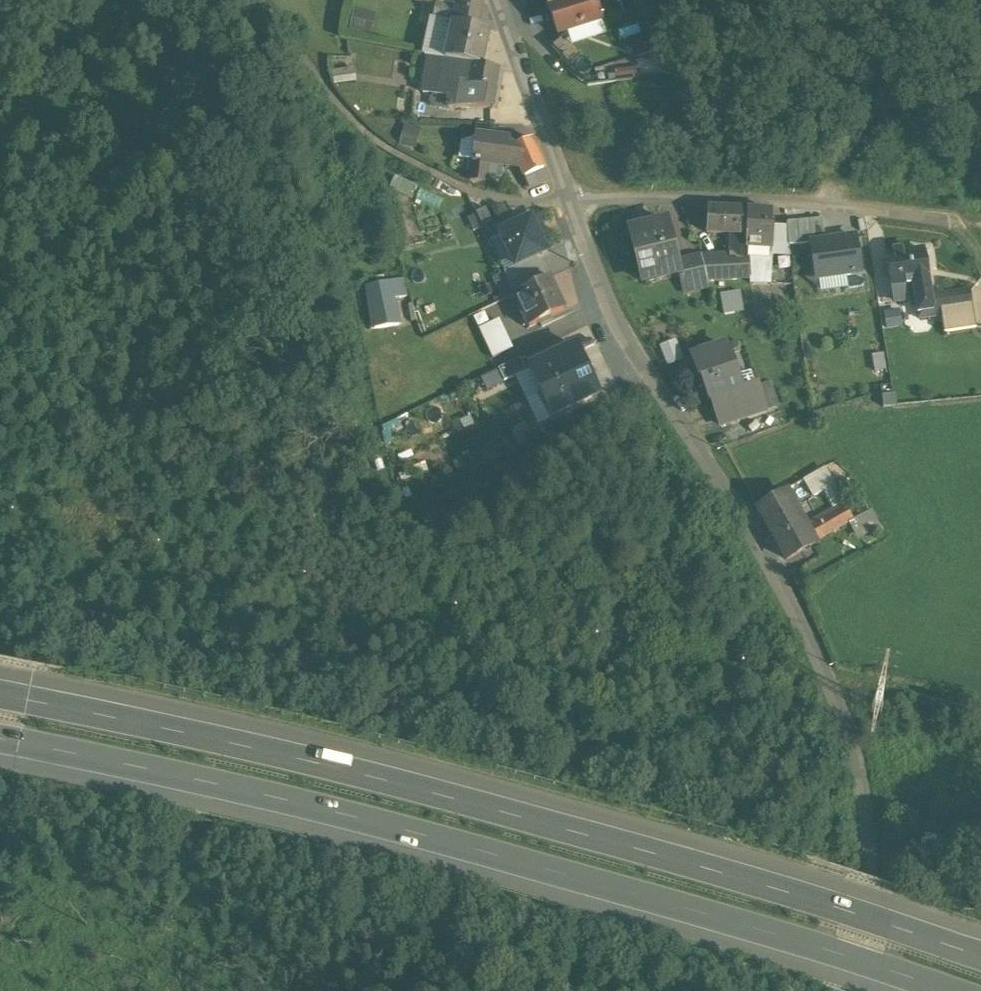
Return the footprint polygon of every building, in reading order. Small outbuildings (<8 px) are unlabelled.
[(436,4),(456,9),(458,0),(459,0),(437,0),(436,4)] [(458,0),(456,9),(453,24),(478,29),(482,5),(458,0)] [(548,9),(576,0),(545,0),(548,9)] [(548,9),(557,36),(560,40),(562,38),(565,41),(568,38),(566,33),(600,21),(593,0),(576,0),(548,9)] [(436,4),(435,4),(435,6),(433,14),(432,20),(452,25),(452,24),(453,24),(456,9),(436,4)] [(452,25),(432,20),(424,57),(429,58),(444,61),(452,25)] [(453,24),(452,24),(452,25),(444,61),(456,63),(481,68),(489,32),(478,29),(453,24)] [(565,41),(562,38),(560,40),(551,48),(569,67),(580,57),(565,41)] [(444,61),(429,58),(422,94),(449,99),(456,63),(444,61)] [(481,68),(456,63),(449,99),(448,110),(490,110),(492,110),(499,72),(481,68)] [(498,128),(476,125),(474,137),(496,140),(498,128)] [(496,140),(474,137),(469,183),(485,185),(486,179),(488,165),(502,166),(520,168),(511,149),(508,148),(508,141),(496,140)] [(531,140),(511,149),(520,168),(524,179),(544,170),(531,140)] [(502,166),(488,165),(486,179),(501,181),(502,166)] [(544,170),(524,179),(529,189),(548,180),(544,170)] [(492,223),(485,209),(475,214),(482,228),(492,223)] [(746,211),(707,209),(706,233),(746,235),(746,211)] [(772,212),(746,211),(746,235),(747,253),(748,254),(772,256),(773,226),(771,226),(772,212)] [(500,233),(515,269),(547,255),(536,231),(541,229),(536,218),(500,233)] [(810,246),(826,243),(821,218),(788,223),(789,247),(810,246)] [(666,221),(628,231),(641,278),(656,274),(658,280),(678,275),(679,274),(676,262),(666,221)] [(826,243),(810,246),(816,279),(861,272),(855,238),(826,243)] [(922,250),(908,252),(907,246),(886,250),(894,301),(915,297),(918,313),(933,311),(930,297),(922,250)] [(747,253),(700,256),(676,262),(679,274),(678,275),(681,288),(707,282),(749,278),(748,254),(747,253)] [(772,256),(748,254),(749,278),(750,284),(771,284),(772,256)] [(403,279),(390,282),(393,298),(406,296),(403,279)] [(547,279),(513,295),(529,328),(563,312),(547,279)] [(390,282),(367,287),(374,329),(398,325),(393,298),(390,282)] [(968,291),(938,296),(941,315),(944,333),(974,328),(968,291)] [(938,296),(930,297),(933,311),(933,316),(941,315),(938,296)] [(740,299),(722,302),(724,315),(734,314),(733,311),(742,310),(740,299)] [(485,329),(497,355),(513,347),(501,321),(485,329)] [(664,363),(677,357),(670,341),(656,347),(664,363)] [(530,370),(542,394),(586,372),(574,348),(530,370)] [(726,348),(692,360),(699,379),(709,384),(715,402),(729,397),(730,397),(741,392),(726,348)] [(504,382),(526,372),(519,359),(498,369),(504,382)] [(542,394),(553,416),(554,418),(598,397),(586,372),(542,394)] [(755,387),(741,392),(730,397),(738,421),(764,412),(755,387)] [(893,395),(881,397),(883,409),(895,407),(893,395)] [(824,472),(806,481),(816,499),(824,495),(835,515),(844,510),(824,472)] [(784,493),(773,500),(776,505),(760,514),(760,513),(758,514),(786,562),(813,547),(812,546),(811,545),(804,533),(794,515),(796,514),(784,493)] [(844,510),(804,533),(811,545),(812,546),(851,523),(844,510)] [(870,514),(851,523),(861,540),(878,531),(870,514)]
